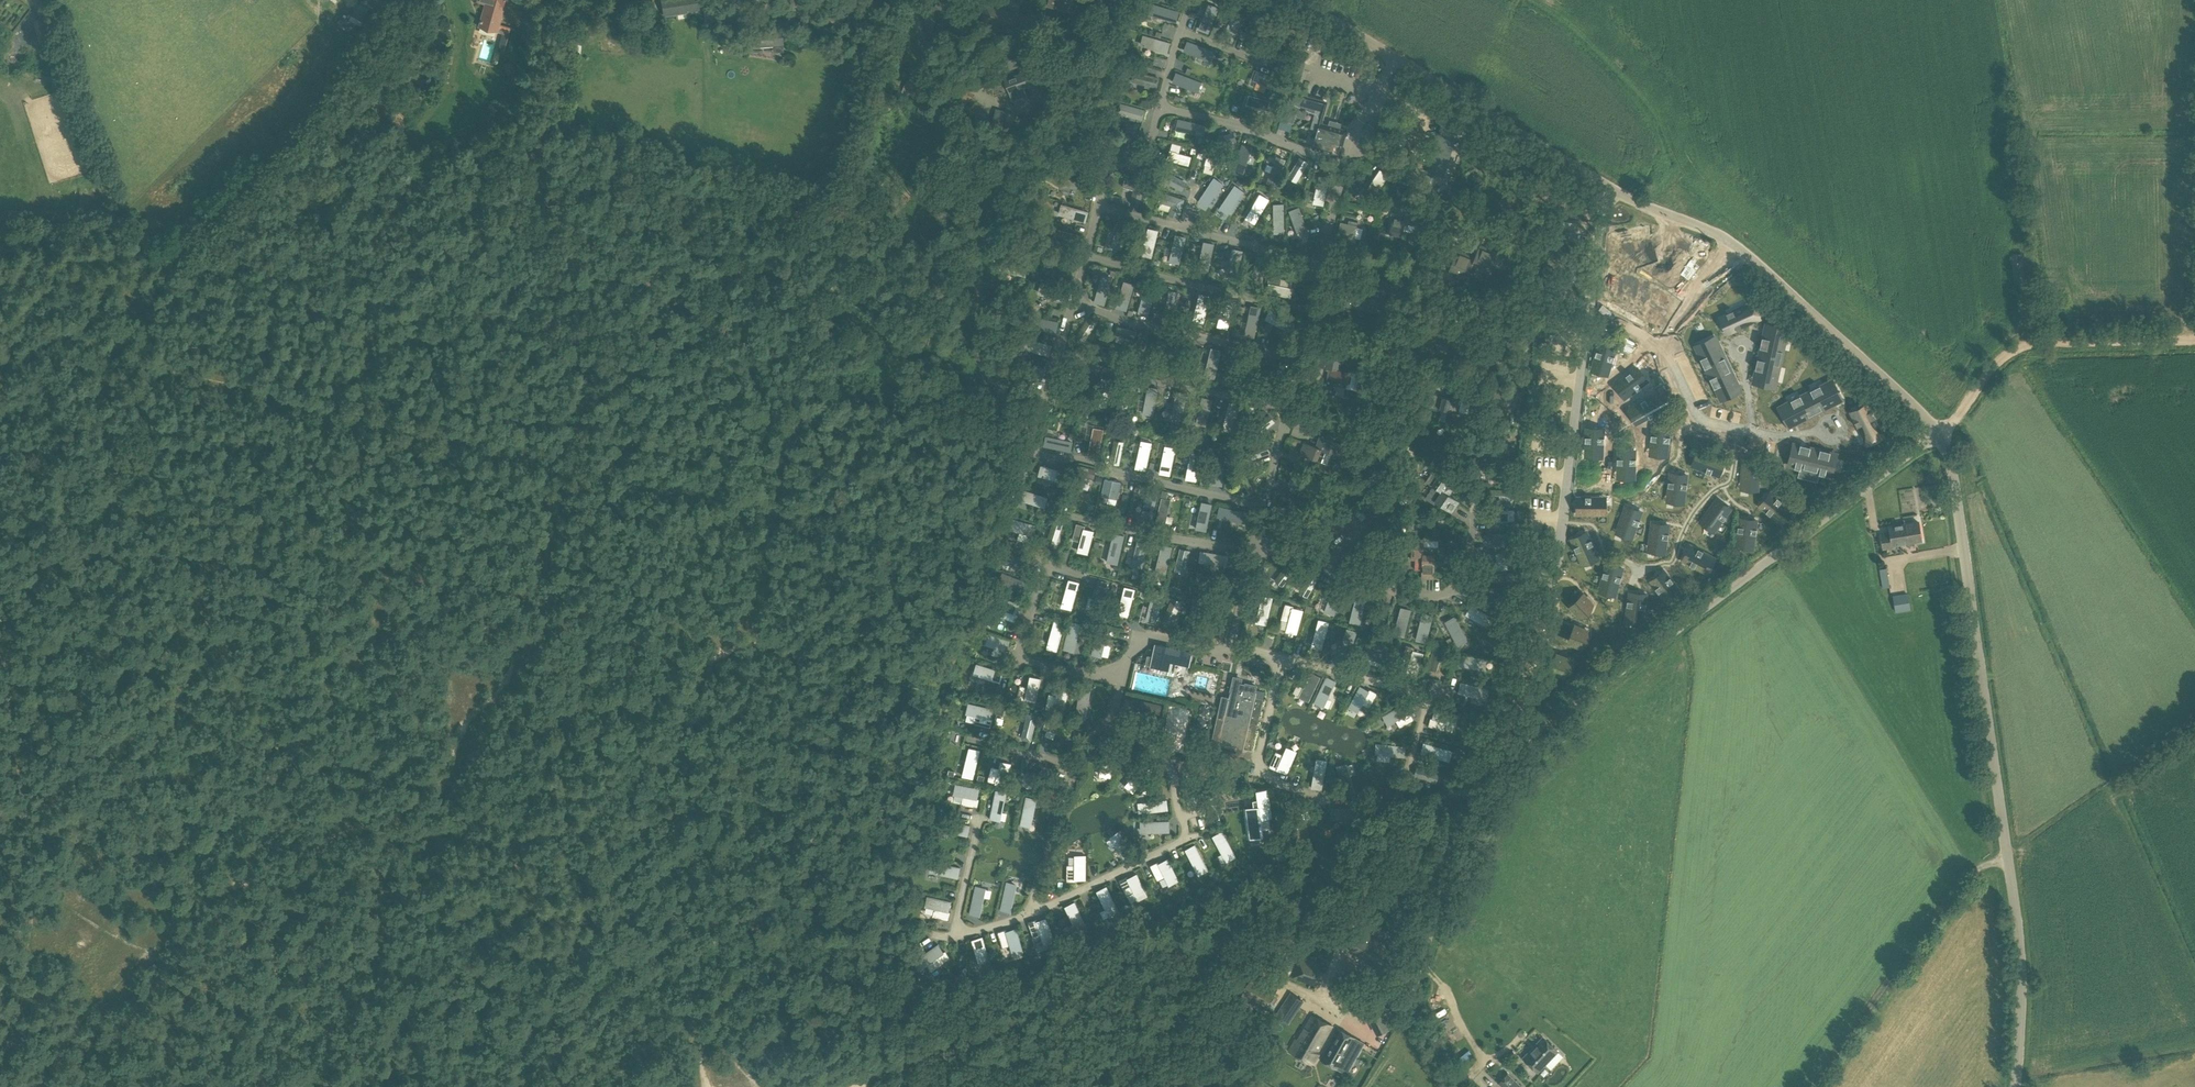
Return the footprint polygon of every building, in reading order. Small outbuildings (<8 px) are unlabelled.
[(479,0),(486,2),(479,26),(497,31),(499,25),(504,7),(502,7),(504,0),(479,0)] [(662,17),(700,11),(699,0),(659,0),(662,17)] [(1048,4),(1057,7),(1071,11),(1074,0),(1049,0),(1048,4)] [(938,1),(931,11),(944,20),(951,10),(938,1)] [(1148,2),(1145,13),(1153,15),(1160,17),(1168,20),(1176,22),(1179,11),(1171,9),(1164,6),(1156,4),(1148,2)] [(1202,23),(1200,29),(1209,33),(1211,26),(1214,20),(1216,14),(1218,8),(1208,4),(1206,11),(1207,11),(1204,17),(1202,23)] [(1226,33),(1224,39),(1232,43),(1235,36),(1238,29),(1240,22),(1242,17),(1233,13),(1230,21),(1231,21),(1229,26),(1226,33)] [(1250,43),(1248,49),(1256,53),(1259,45),(1262,39),(1264,32),(1266,27),(1256,23),(1253,30),(1255,31),(1253,36),(1250,43)] [(43,25),(38,34),(45,38),(50,29),(43,25)] [(783,28),(750,30),(751,47),(783,45),(783,28)] [(1275,53),(1273,59),(1274,60),(1282,63),(1284,56),(1287,49),(1290,42),(1291,37),(1286,35),(1280,33),(1277,40),(1280,41),(1278,47),(1275,53)] [(1169,45),(1170,42),(1163,41),(1157,39),(1150,37),(1144,35),(1141,45),(1147,47),(1154,49),(1160,51),(1167,53),(1169,45)] [(488,39),(483,61),(497,64),(502,43),(488,39)] [(1184,50),(1184,51),(1190,53),(1196,56),(1197,56),(1202,58),(1209,61),(1211,54),(1210,54),(1211,51),(1211,50),(1204,47),(1196,44),(1188,41),(1184,50)] [(1184,68),(1186,62),(1179,60),(1177,66),(1184,68)] [(1302,72),(1305,63),(1296,60),(1294,60),(1291,69),(1297,71),(1295,78),(1300,79),(1301,76),(1301,75),(1300,75),(1302,71),(1302,72)] [(1023,70),(1002,78),(1012,106),(1027,101),(1023,89),(1029,86),(1027,82),(1032,80),(1028,70),(1024,71),(1023,70)] [(1257,70),(1254,81),(1260,83),(1265,84),(1273,87),(1279,89),(1282,79),(1276,77),(1270,74),(1263,72),(1257,70)] [(1135,71),(1132,82),(1139,84),(1145,86),(1145,87),(1149,88),(1150,86),(1156,87),(1159,77),(1151,75),(1147,74),(1143,73),(1135,71)] [(1173,81),(1173,82),(1179,85),(1186,87),(1192,89),(1198,92),(1200,85),(1199,85),(1200,81),(1196,80),(1189,77),(1183,75),(1177,72),(1173,81)] [(1292,90),(1294,84),(1287,81),(1285,88),(1292,90)] [(1281,112),(1279,119),(1280,120),(1281,120),(1286,121),(1292,123),(1293,124),(1295,117),(1296,114),(1304,117),(1306,111),(1315,113),(1313,121),(1311,127),(1311,128),(1310,128),(1314,129),(1315,130),(1318,131),(1316,136),(1314,142),(1313,148),(1319,150),(1326,152),(1333,154),(1339,156),(1341,149),(1343,143),(1345,136),(1347,130),(1346,130),(1338,127),(1339,124),(1340,123),(1337,122),(1335,122),(1330,120),(1329,125),(1320,122),(1322,115),(1325,107),(1326,101),(1318,99),(1310,96),(1302,94),(1300,94),(1296,92),(1293,91),(1285,89),(1282,97),(1285,98),(1283,105),(1281,112)] [(1248,100),(1246,106),(1252,107),(1259,109),(1266,111),(1273,113),(1274,107),(1276,101),(1269,100),(1262,98),(1255,96),(1249,94),(1248,100)] [(1119,108),(1117,114),(1124,116),(1131,118),(1131,120),(1135,121),(1135,120),(1135,119),(1142,121),(1143,115),(1145,109),(1137,107),(1129,105),(1121,102),(1119,108)] [(992,108),(988,122),(1007,127),(1011,113),(992,108)] [(278,121),(285,128),(290,124),(283,117),(278,121)] [(1178,119),(1175,129),(1176,130),(1183,131),(1204,136),(1207,125),(1202,124),(1178,119)] [(1271,132),(1281,136),(1286,123),(1275,119),(1271,132)] [(1387,121),(1379,130),(1387,137),(1393,130),(1390,127),(1392,125),(1387,121)] [(1126,126),(1124,131),(1126,131),(1129,132),(1131,133),(1137,135),(1139,130),(1136,129),(1137,126),(1134,125),(1132,124),(1130,128),(1126,126)] [(1290,129),(1295,136),(1301,132),(1297,125),(1290,129)] [(1233,129),(1210,135),(1213,145),(1236,138),(1236,137),(1233,129)] [(1236,160),(1231,174),(1242,178),(1244,169),(1251,148),(1249,148),(1241,145),(1240,147),(1240,148),(1238,154),(1236,160)] [(1459,165),(1460,159),(1462,152),(1456,150),(1454,157),(1452,163),(1451,169),(1457,171),(1459,165)] [(1168,158),(1167,160),(1175,162),(1182,164),(1189,166),(1191,157),(1184,155),(1179,153),(1170,151),(1169,155),(1170,155),(1169,158),(1168,158)] [(1208,155),(1205,164),(1216,167),(1219,168),(1227,170),(1229,161),(1222,159),(1215,157),(1208,155)] [(1269,155),(1265,168),(1270,170),(1266,184),(1274,187),(1284,159),(1276,156),(1275,157),(1269,155)] [(1166,171),(1166,173),(1173,175),(1180,177),(1187,179),(1189,171),(1182,169),(1175,167),(1168,165),(1167,168),(1168,168),(1167,171),(1166,171)] [(1294,184),(1292,191),(1300,194),(1302,186),(1305,178),(1308,169),(1300,166),(1299,169),(1294,184)] [(1437,181),(1440,171),(1434,169),(1428,168),(1426,178),(1432,180),(1437,181)] [(1381,187),(1385,182),(1385,180),(1389,176),(1380,170),(1375,177),(1371,184),(1366,191),(1369,193),(1367,196),(1372,199),(1377,193),(1381,187)] [(1437,201),(1448,204),(1456,174),(1445,171),(1437,201)] [(1063,175),(1062,185),(1092,187),(1093,177),(1063,175)] [(1216,175),(1213,184),(1216,185),(1215,187),(1217,188),(1216,191),(1226,194),(1227,191),(1232,193),(1233,190),(1236,191),(1238,182),(1216,175)] [(1315,195),(1313,203),(1323,205),(1325,197),(1327,189),(1328,183),(1329,178),(1319,175),(1317,185),(1317,187),(1316,193),(1315,195)] [(1053,191),(1061,186),(1057,177),(1048,181),(1053,191)] [(1124,180),(1123,183),(1124,184),(1123,187),(1134,190),(1131,200),(1139,203),(1142,196),(1144,189),(1146,183),(1139,181),(1133,179),(1126,177),(1125,180),(1124,180)] [(1088,192),(1080,189),(1076,200),(1084,203),(1088,192)] [(1433,200),(1434,195),(1428,193),(1422,192),(1421,198),(1427,199),(1433,200)] [(1161,199),(1160,202),(1162,203),(1172,206),(1170,212),(1169,214),(1169,215),(1178,218),(1180,211),(1182,205),(1184,199),(1177,197),(1170,195),(1163,193),(1161,196),(1160,199),(1161,199)] [(1237,212),(1234,219),(1235,219),(1237,220),(1237,221),(1240,222),(1240,221),(1243,222),(1243,220),(1247,210),(1254,212),(1255,209),(1257,202),(1249,200),(1241,197),(1239,204),(1237,212)] [(1229,199),(1227,207),(1233,209),(1235,201),(1232,200),(1229,199)] [(1405,221),(1408,205),(1391,202),(1386,229),(1388,229),(1388,234),(1401,236),(1404,221),(1405,221)] [(1408,202),(1408,205),(1405,221),(1420,224),(1424,205),(1408,202)] [(1063,204),(1060,216),(1066,217),(1073,219),(1080,221),(1087,223),(1088,217),(1089,211),(1083,209),(1076,208),(1069,206),(1063,204)] [(1284,204),(1274,204),(1274,211),(1274,219),(1274,227),(1274,233),(1284,233),(1284,226),(1284,219),(1284,212),(1284,204)] [(1259,205),(1256,214),(1262,216),(1265,207),(1259,205)] [(1208,213),(1207,215),(1219,219),(1224,220),(1226,221),(1229,212),(1222,211),(1216,209),(1210,207),(1209,208),(1209,210),(1208,210),(1207,213),(1208,213)] [(1299,208),(1289,211),(1292,217),(1294,223),(1296,228),(1297,228),(1299,232),(1297,232),(1299,237),(1308,234),(1306,226),(1303,220),(1301,214),(1299,208)] [(1354,216),(1366,219),(1368,212),(1356,209),(1354,216)] [(1456,225),(1459,216),(1453,214),(1447,213),(1446,218),(1445,221),(1451,223),(1456,225)] [(1115,225),(1115,216),(1097,215),(1097,224),(1115,225)] [(1114,240),(1112,247),(1118,248),(1122,250),(1124,243),(1125,236),(1127,230),(1129,223),(1126,223),(1120,221),(1118,227),(1116,235),(1115,240),(1114,240)] [(1340,228),(1337,237),(1345,239),(1353,242),(1354,237),(1355,235),(1357,229),(1356,229),(1357,223),(1349,221),(1348,226),(1341,224),(1339,228),(1340,228)] [(1057,228),(1054,240),(1060,241),(1067,243),(1074,245),(1081,246),(1082,240),(1084,235),(1077,233),(1070,231),(1063,230),(1057,228)] [(1142,248),(1140,255),(1151,258),(1154,248),(1156,240),(1158,231),(1148,228),(1146,235),(1145,241),(1143,248),(1142,248)] [(1170,255),(1169,261),(1179,264),(1181,255),(1183,246),(1186,238),(1176,236),(1175,242),(1173,250),(1172,255),(1170,255)] [(1537,247),(1538,238),(1532,237),(1526,237),(1525,246),(1531,247),(1537,247)] [(1621,242),(1614,244),(1619,261),(1628,258),(1629,259),(1630,259),(1629,258),(1633,257),(1633,258),(1634,258),(1634,257),(1644,254),(1640,237),(1629,240),(1629,239),(1628,239),(1629,240),(1622,242),(1622,241),(1621,241),(1621,242)] [(1364,249),(1366,242),(1360,241),(1358,247),(1364,249)] [(1199,262),(1197,269),(1208,271),(1210,264),(1211,258),(1213,251),(1214,244),(1205,242),(1203,248),(1203,249),(1202,256),(1200,262),(1199,262)] [(1498,253),(1492,250),(1481,245),(1476,258),(1473,264),(1490,272),(1498,253)] [(1682,251),(1673,262),(1678,266),(1677,266),(1678,267),(1678,266),(1685,272),(1685,273),(1686,272),(1691,276),(1704,258),(1687,245),(1682,251)] [(1228,268),(1226,275),(1237,278),(1238,271),(1240,264),(1241,258),(1243,250),(1234,248),(1232,255),(1230,262),(1229,269),(1228,268)] [(1468,277),(1473,264),(1476,258),(1457,250),(1449,268),(1468,277)] [(1431,262),(1434,254),(1428,252),(1426,260),(1431,262)] [(1252,275),(1251,283),(1256,284),(1262,285),(1263,278),(1265,271),(1266,264),(1268,257),(1261,256),(1258,255),(1257,261),(1255,268),(1254,276),(1252,275)] [(2021,255),(2011,256),(2018,310),(2028,308),(2021,255)] [(1704,258),(1691,276),(1695,279),(1694,280),(1695,280),(1696,280),(1703,285),(1702,286),(1703,287),(1703,286),(1708,289),(1717,278),(1721,272),(1704,258)] [(1210,282),(1219,285),(1225,261),(1216,259),(1210,282)] [(1097,295),(1095,302),(1104,305),(1107,297),(1109,290),(1111,284),(1112,277),(1102,274),(1100,282),(1101,282),(1099,288),(1097,295)] [(1267,284),(1266,292),(1274,294),(1282,296),(1291,298),(1293,288),(1290,288),(1292,281),(1284,279),(1277,277),(1269,276),(1267,284)] [(1119,301),(1117,308),(1127,311),(1129,303),(1131,296),(1133,290),(1135,283),(1124,280),(1122,288),(1123,288),(1121,294),(1119,301)] [(1041,284),(1038,293),(1045,295),(1051,297),(1058,299),(1062,301),(1064,301),(1066,296),(1068,290),(1062,288),(1055,286),(1049,284),(1042,282),(1041,284)] [(1626,290),(1619,302),(1624,305),(1623,306),(1624,306),(1624,305),(1633,310),(1632,311),(1633,311),(1633,310),(1638,313),(1649,294),(1630,283),(1626,290)] [(1141,306),(1139,313),(1148,315),(1150,308),(1152,301),(1154,294),(1156,288),(1146,285),(1144,293),(1145,293),(1143,299),(1141,306)] [(1371,285),(1368,296),(1376,297),(1375,298),(1388,301),(1391,289),(1371,285)] [(1167,311),(1165,318),(1175,320),(1176,312),(1178,305),(1179,299),(1180,292),(1176,291),(1169,290),(1168,298),(1169,298),(1168,304),(1167,311)] [(1373,309),(1375,298),(1376,297),(1368,296),(1355,293),(1353,304),(1373,309)] [(1216,294),(1214,302),(1222,304),(1223,299),(1224,296),(1216,294)] [(1649,294),(1638,313),(1643,315),(1642,316),(1643,317),(1644,316),(1652,320),(1651,321),(1652,322),(1652,321),(1657,323),(1664,311),(1668,304),(1649,294)] [(1195,319),(1194,326),(1202,328),(1204,320),(1206,312),(1208,303),(1199,302),(1195,319)] [(1726,314),(1720,317),(1727,333),(1736,329),(1737,330),(1737,329),(1740,327),(1741,328),(1742,328),(1741,327),(1751,322),(1744,306),(1734,311),(1733,310),(1733,311),(1727,314),(1727,313),(1726,313),(1726,314)] [(1248,330),(1247,338),(1250,339),(1256,341),(1261,317),(1262,313),(1263,311),(1254,309),(1253,309),(1248,330)] [(1270,309),(1265,319),(1271,322),(1272,322),(1279,326),(1285,329),(1290,332),(1295,322),(1290,319),(1284,316),(1277,313),(1270,309)] [(1219,321),(1218,328),(1221,328),(1221,331),(1220,332),(1229,334),(1231,327),(1232,320),(1234,313),(1225,311),(1223,322),(1219,321)] [(1032,314),(1029,326),(1035,327),(1042,329),(1049,331),(1056,333),(1057,327),(1059,321),(1052,319),(1045,318),(1038,316),(1032,314)] [(1182,314),(1181,325),(1185,325),(1189,325),(1190,315),(1187,315),(1182,314)] [(1080,315),(1077,323),(1078,323),(1085,325),(1092,328),(1089,338),(1097,341),(1099,335),(1101,328),(1103,322),(1096,319),(1088,317),(1080,315)] [(1518,332),(1517,324),(1515,318),(1508,319),(1505,320),(1507,327),(1509,334),(1510,340),(1513,340),(1520,338),(1518,332)] [(1429,337),(1442,335),(1449,333),(1448,322),(1427,326),(1429,337)] [(1116,333),(1116,334),(1121,336),(1123,336),(1132,339),(1135,339),(1137,331),(1131,330),(1125,328),(1118,326),(1116,333)] [(1232,327),(1230,334),(1237,336),(1239,329),(1235,328),(1232,327)] [(1106,331),(1103,341),(1110,343),(1110,342),(1113,334),(1112,333),(1106,331)] [(1462,331),(1449,333),(1442,335),(1444,346),(1464,343),(1462,331)] [(1761,348),(1759,353),(1781,358),(1786,337),(1778,335),(1764,332),(1763,337),(1762,337),(1762,338),(1763,338),(1761,347),(1760,347),(1760,348),(1761,348)] [(1025,337),(1023,348),(1029,350),(1036,352),(1042,353),(1049,355),(1051,349),(1052,344),(1045,342),(1038,340),(1032,338),(1025,337)] [(1150,357),(1147,364),(1157,368),(1159,362),(1162,355),(1165,348),(1168,342),(1159,338),(1157,343),(1156,343),(1153,350),(1150,357)] [(1596,357),(1593,364),(1609,369),(1612,361),(1613,362),(1613,361),(1612,361),(1613,357),(1614,357),(1614,356),(1613,356),(1616,348),(1600,343),(1597,351),(1596,351),(1597,352),(1596,356),(1595,356),(1596,357)] [(1181,361),(1177,369),(1188,373),(1191,364),(1194,356),(1197,348),(1187,344),(1184,352),(1181,361)] [(1711,347),(1699,353),(1701,358),(1700,359),(1701,359),(1705,367),(1704,368),(1705,368),(1706,368),(1708,373),(1728,363),(1718,344),(1711,347)] [(1082,345),(1080,351),(1088,355),(1090,348),(1082,345)] [(1102,354),(1101,356),(1120,362),(1122,362),(1122,360),(1125,352),(1123,351),(1104,346),(1102,354)] [(1206,369),(1204,376),(1215,379),(1217,371),(1218,364),(1220,356),(1222,349),(1214,347),(1211,347),(1210,354),(1207,364),(1206,369)] [(1756,369),(1755,375),(1776,379),(1781,358),(1759,353),(1758,359),(1757,358),(1757,359),(1758,360),(1756,369),(1755,368),(1755,369),(1756,369)] [(1319,366),(1328,367),(1339,368),(1341,357),(1320,354),(1319,366)] [(1250,371),(1248,381),(1257,383),(1259,372),(1260,367),(1262,359),(1252,357),(1251,364),(1250,371)] [(1230,377),(1229,384),(1239,386),(1241,378),(1243,369),(1245,361),(1236,359),(1234,365),(1233,371),(1231,377),(1230,377)] [(1019,361),(1016,373),(1022,374),(1029,376),(1036,378),(1043,380),(1044,374),(1046,368),(1039,367),(1032,365),(1025,363),(1019,361)] [(858,362),(852,376),(863,381),(867,373),(881,380),(883,374),(858,362)] [(1602,370),(1596,383),(1608,389),(1619,365),(1614,362),(1609,373),(1602,370)] [(1728,363),(1708,373),(1710,378),(1709,378),(1710,379),(1711,379),(1715,387),(1714,387),(1714,388),(1715,388),(1717,393),(1737,383),(1728,363)] [(1271,388),(1269,395),(1280,398),(1282,390),(1284,383),(1286,375),(1287,368),(1279,366),(1277,366),(1275,373),(1272,383),(1271,388)] [(1352,371),(1339,368),(1328,367),(1326,386),(1325,387),(1325,388),(1325,389),(1325,390),(1325,391),(1326,392),(1326,393),(1327,394),(1328,394),(1330,394),(1331,394),(1332,394),(1332,393),(1333,393),(1334,393),(1334,392),(1334,391),(1335,391),(1335,390),(1335,389),(1335,388),(1335,387),(1334,387),(1334,386),(1334,380),(1350,382),(1352,371)] [(1626,376),(1620,381),(1630,394),(1636,390),(1637,391),(1637,390),(1640,387),(1641,388),(1641,387),(1640,386),(1647,381),(1637,368),(1630,373),(1630,372),(1629,372),(1630,373),(1626,376),(1626,375),(1625,375),(1626,376)] [(1099,398),(1097,406),(1105,407),(1107,407),(1108,400),(1110,393),(1111,386),(1112,379),(1103,377),(1101,384),(1100,391),(1099,395),(1099,398)] [(1052,390),(1060,391),(1062,380),(1054,379),(1052,390)] [(1121,399),(1120,405),(1126,407),(1128,401),(1130,394),(1131,395),(1134,384),(1125,382),(1123,388),(1122,392),(1123,393),(1121,399)] [(1504,392),(1505,386),(1498,385),(1491,384),(1484,383),(1483,389),(1482,395),(1489,396),(1496,397),(1499,398),(1503,398),(1504,392)] [(1810,391),(1805,394),(1815,413),(1835,403),(1831,396),(1825,384),(1820,386),(1819,385),(1819,386),(1819,387),(1811,391),(1811,390),(1810,390),(1810,391)] [(1145,407),(1144,414),(1153,415),(1155,409),(1156,402),(1157,395),(1159,388),(1149,386),(1148,393),(1146,401),(1145,407)] [(1011,388),(1008,399),(1026,403),(1029,392),(1011,388)] [(1173,412),(1172,418),(1181,420),(1183,414),(1184,407),(1186,401),(1187,394),(1178,392),(1176,399),(1175,406),(1173,412)] [(1791,401),(1786,404),(1796,423),(1815,413),(1805,394),(1800,396),(1800,395),(1799,395),(1800,396),(1792,401),(1791,400),(1790,400),(1791,401)] [(1318,400),(1317,399),(1312,397),(1305,395),(1303,401),(1310,403),(1317,405),(1318,400)] [(1457,412),(1459,403),(1460,401),(1440,396),(1437,408),(1450,411),(1457,412)] [(1641,402),(1634,406),(1642,421),(1649,417),(1649,418),(1650,418),(1649,417),(1653,415),(1654,416),(1654,415),(1654,414),(1661,410),(1653,396),(1646,400),(1645,399),(1645,400),(1641,402),(1641,401),(1640,401),(1641,402)] [(1199,418),(1197,424),(1206,426),(1208,420),(1209,413),(1211,407),(1212,400),(1203,398),(1202,405),(1200,411),(1200,412),(1199,418)] [(1224,423),(1223,430),(1229,431),(1233,432),(1234,425),(1236,419),(1238,412),(1240,405),(1236,404),(1230,402),(1228,409),(1226,416),(1225,419),(1224,423)] [(1082,412),(1092,414),(1094,406),(1084,403),(1082,412)] [(1241,421),(1239,427),(1248,430),(1250,422),(1249,422),(1251,415),(1254,408),(1245,404),(1244,407),(1242,415),(1243,415),(1241,421)] [(1510,404),(1499,405),(1499,416),(1510,415),(1510,404)] [(1866,405),(1851,413),(1855,421),(1854,422),(1855,423),(1856,422),(1857,426),(1856,426),(1857,427),(1858,426),(1863,436),(1878,428),(1873,419),(1874,418),(1874,417),(1873,418),(1870,412),(1871,411),(1870,411),(1866,405)] [(1450,411),(1447,422),(1467,427),(1470,415),(1457,412),(1450,411)] [(1256,424),(1249,429),(1256,437),(1262,432),(1266,429),(1268,427),(1275,422),(1268,414),(1262,419),(1260,420),(1256,424)] [(1650,440),(1651,440),(1651,448),(1667,450),(1668,442),(1669,442),(1668,442),(1669,437),(1670,437),(1669,437),(1669,428),(1653,426),(1652,435),(1651,435),(1652,435),(1651,440),(1650,440)] [(1089,454),(1098,456),(1100,448),(1102,439),(1104,429),(1093,427),(1092,435),(1093,435),(1092,440),(1091,446),(1089,454)] [(1585,441),(1585,442),(1586,442),(1586,450),(1602,451),(1603,443),(1604,443),(1604,442),(1603,442),(1603,438),(1604,438),(1604,437),(1603,437),(1603,429),(1587,428),(1586,437),(1585,436),(1585,437),(1586,437),(1586,441),(1585,441)] [(1067,454),(1070,443),(1044,436),(1042,443),(1044,444),(1043,447),(1067,454)] [(1319,436),(1315,446),(1315,447),(1322,449),(1334,454),(1339,443),(1319,436)] [(1454,446),(1455,440),(1448,438),(1442,436),(1440,442),(1447,444),(1454,446)] [(1112,454),(1110,463),(1119,465),(1121,457),(1122,449),(1123,442),(1116,440),(1115,447),(1113,454),(1112,454)] [(1137,461),(1135,468),(1145,470),(1147,463),(1149,457),(1150,450),(1152,443),(1142,440),(1141,443),(1140,447),(1139,451),(1138,454),(1137,461)] [(1303,442),(1299,453),(1318,460),(1322,449),(1315,447),(1315,446),(1303,442)] [(1253,449),(1246,451),(1249,460),(1256,458),(1263,456),(1270,453),(1267,444),(1260,447),(1253,449)] [(1793,444),(1788,465),(1795,467),(1794,468),(1795,468),(1795,467),(1804,469),(1804,470),(1805,470),(1805,469),(1810,470),(1814,471),(1814,473),(1815,473),(1815,472),(1824,474),(1824,475),(1825,474),(1831,476),(1836,454),(1830,453),(1830,451),(1829,451),(1829,452),(1820,450),(1821,449),(1820,449),(1820,450),(1815,449),(1810,448),(1810,447),(1809,446),(1809,448),(1801,445),(1801,444),(1800,444),(1800,445),(1793,444)] [(1161,467),(1160,473),(1170,475),(1171,469),(1173,462),(1174,455),(1175,448),(1165,446),(1164,453),(1163,457),(1162,460),(1161,467)] [(1617,463),(1617,464),(1618,464),(1618,472),(1634,472),(1634,464),(1636,464),(1635,464),(1635,459),(1636,459),(1635,459),(1635,450),(1618,450),(1618,458),(1617,458),(1617,459),(1618,459),(1618,463),(1617,463)] [(1186,478),(1186,479),(1196,481),(1197,475),(1199,468),(1200,461),(1202,454),(1191,452),(1191,454),(1190,458),(1189,463),(1189,465),(1187,472),(1186,478)] [(1704,453),(1698,468),(1706,471),(1705,472),(1706,472),(1710,473),(1710,474),(1711,473),(1719,476),(1724,460),(1716,457),(1704,453)] [(1213,478),(1213,484),(1222,485),(1223,478),(1224,470),(1225,463),(1225,458),(1216,456),(1215,460),(1215,466),(1214,472),(1213,478)] [(1509,473),(1510,463),(1504,462),(1497,461),(1491,460),(1484,459),(1482,469),(1491,470),(1496,471),(1502,472),(1509,473)] [(1742,474),(1741,482),(1758,484),(1758,476),(1760,476),(1760,475),(1759,475),(1759,471),(1760,471),(1759,470),(1760,462),(1743,461),(1742,474)] [(1041,466),(1039,476),(1045,477),(1052,479),(1058,481),(1062,482),(1065,483),(1068,473),(1061,471),(1055,469),(1048,467),(1042,465),(1041,466)] [(1088,468),(1080,495),(1090,498),(1099,471),(1088,468)] [(1241,471),(1234,475),(1239,484),(1242,490),(1245,494),(1246,495),(1254,491),(1251,485),(1249,482),(1248,483),(1244,477),(1241,471)] [(1318,492),(1322,482),(1316,479),(1309,477),(1303,475),(1296,473),(1293,482),(1295,483),(1295,484),(1303,487),(1311,490),(1318,492)] [(1668,486),(1667,487),(1669,487),(1668,495),(1684,497),(1685,489),(1686,489),(1686,488),(1685,488),(1686,484),(1687,484),(1686,483),(1687,475),(1670,473),(1669,482),(1668,481),(1668,482),(1669,482),(1668,486)] [(1437,474),(1430,484),(1441,491),(1442,491),(1448,495),(1454,486),(1437,474)] [(1107,475),(1098,497),(1107,501),(1116,479),(1107,475)] [(1124,482),(1115,503),(1124,507),(1133,485),(1124,482)] [(1143,508),(1142,516),(1152,518),(1154,511),(1155,504),(1157,498),(1159,491),(1149,488),(1149,489),(1148,495),(1146,502),(1145,508),(1143,508)] [(1021,489),(1018,499),(1024,501),(1031,503),(1038,505),(1044,507),(1047,497),(1041,495),(1034,493),(1028,491),(1021,489)] [(1442,491),(1441,491),(1435,501),(1452,512),(1459,502),(1448,495),(1442,491)] [(1516,501),(1516,491),(1509,491),(1503,491),(1496,491),(1489,491),(1489,501),(1498,501),(1503,501),(1509,501),(1516,501)] [(1770,493),(1759,506),(1770,514),(1777,519),(1787,506),(1781,501),(1782,500),(1781,500),(1781,501),(1777,498),(1778,497),(1777,497),(1777,498),(1770,493)] [(1300,512),(1303,503),(1296,501),(1289,498),(1281,496),(1278,505),(1279,505),(1293,510),(1300,512)] [(1577,497),(1577,514),(1591,514),(1599,514),(1599,498),(1591,498),(1591,496),(1590,496),(1590,497),(1586,497),(1586,496),(1585,496),(1585,498),(1577,497)] [(1158,513),(1156,521),(1165,523),(1167,516),(1169,508),(1170,501),(1171,500),(1170,500),(1162,498),(1160,506),(1158,513)] [(1709,510),(1704,517),(1717,527),(1722,520),(1730,509),(1717,499),(1712,506),(1711,505),(1711,506),(1709,510),(1708,509),(1708,510),(1709,510)] [(1197,522),(1196,528),(1206,531),(1208,524),(1209,518),(1210,511),(1212,505),(1203,503),(1201,509),(1200,516),(1198,522),(1197,522)] [(1179,505),(1175,529),(1185,531),(1189,507),(1179,505)] [(1220,506),(1218,516),(1220,516),(1224,518),(1231,519),(1237,521),(1237,522),(1242,523),(1245,512),(1237,510),(1228,508),(1220,506)] [(1621,519),(1618,527),(1634,532),(1637,525),(1638,525),(1637,524),(1639,520),(1639,521),(1640,520),(1639,520),(1641,512),(1626,506),(1621,519)] [(1015,508),(1013,516),(1031,520),(1032,513),(1015,508)] [(1344,522),(1336,513),(1331,509),(1321,519),(1325,523),(1321,527),(1329,536),(1338,527),(1344,522)] [(1513,522),(1513,512),(1506,512),(1500,512),(1493,512),(1486,512),(1486,522),(1495,522),(1500,522),(1506,522),(1513,522)] [(1344,522),(1338,527),(1346,535),(1361,521),(1353,513),(1344,522)] [(1737,531),(1737,532),(1738,532),(1737,540),(1754,542),(1755,534),(1756,520),(1740,518),(1739,526),(1738,526),(1738,527),(1738,531),(1737,531)] [(1049,536),(1048,540),(1057,543),(1059,536),(1061,528),(1063,521),(1054,519),(1052,526),(1052,527),(1050,533),(1049,536)] [(1032,536),(1035,526),(1013,520),(1010,530),(1019,532),(1016,540),(1032,545),(1035,536),(1032,536)] [(1650,536),(1649,544),(1665,547),(1666,539),(1668,539),(1668,538),(1667,538),(1667,534),(1668,534),(1667,533),(1668,525),(1652,523),(1650,536)] [(1892,533),(1881,535),(1883,551),(1892,549),(1892,547),(1921,542),(1918,523),(1891,527),(1892,533)] [(1074,532),(1072,540),(1081,542),(1078,551),(1088,554),(1090,546),(1092,539),(1094,531),(1093,531),(1084,529),(1085,526),(1077,524),(1074,532)] [(1586,532),(1571,539),(1575,547),(1574,547),(1574,548),(1575,547),(1576,551),(1576,552),(1577,552),(1580,559),(1595,552),(1592,545),(1593,544),(1592,544),(1590,540),(1591,540),(1590,540),(1586,532)] [(1109,555),(1107,562),(1118,565),(1118,564),(1119,558),(1121,551),(1123,544),(1124,536),(1114,534),(1113,541),(1111,548),(1110,555),(1109,555)] [(1519,546),(1520,536),(1513,536),(1506,536),(1499,535),(1493,535),(1492,545),(1501,546),(1506,546),(1512,546),(1519,546)] [(1134,558),(1132,565),(1142,567),(1144,561),(1145,555),(1147,548),(1148,542),(1139,539),(1138,546),(1136,552),(1135,558),(1134,558)] [(1411,539),(1411,560),(1423,560),(1423,553),(1423,540),(1411,539)] [(1691,544),(1683,559),(1690,563),(1690,564),(1691,563),(1695,565),(1694,566),(1695,566),(1695,565),(1702,569),(1710,554),(1703,551),(1704,549),(1703,549),(1703,550),(1699,548),(1699,547),(1698,548),(1691,544)] [(1157,565),(1155,571),(1166,574),(1167,567),(1169,561),(1171,554),(1172,547),(1163,545),(1161,552),(1160,558),(1158,565),(1157,565)] [(1049,560),(1053,548),(1046,546),(1042,558),(1049,560)] [(1201,551),(1199,562),(1206,563),(1213,564),(1219,565),(1226,566),(1227,555),(1221,554),(1214,553),(1207,552),(1201,551)] [(1422,562),(1422,570),(1433,570),(1434,553),(1423,553),(1423,560),(1422,562)] [(1030,573),(1033,563),(1014,557),(1008,555),(1004,565),(1011,567),(1017,569),(1023,571),(1030,573)] [(1524,565),(1524,555),(1517,555),(1510,555),(1504,555),(1497,555),(1497,565),(1506,565),(1510,565),(1517,565),(1524,565)] [(1178,576),(1177,582),(1180,583),(1179,585),(1188,587),(1189,578),(1190,570),(1192,562),(1190,562),(1183,561),(1182,569),(1181,577),(1178,576)] [(1280,575),(1275,581),(1282,586),(1286,580),(1295,568),(1288,563),(1284,569),(1280,575)] [(1603,577),(1601,585),(1617,589),(1619,582),(1620,582),(1620,581),(1619,581),(1620,577),(1621,577),(1620,576),(1623,568),(1607,564),(1604,572),(1603,572),(1604,572),(1603,577),(1602,576),(1602,577),(1603,577)] [(1664,571),(1651,581),(1656,588),(1655,588),(1655,589),(1656,588),(1659,592),(1658,592),(1658,593),(1659,592),(1664,598),(1677,588),(1672,582),(1673,581),(1672,581),(1670,578),(1670,577),(1669,578),(1664,571)] [(1198,572),(1196,582),(1204,583),(1211,584),(1210,591),(1221,593),(1223,585),(1224,577),(1218,575),(1211,574),(1205,573),(1198,572)] [(1303,586),(1300,591),(1307,595),(1309,591),(1313,585),(1314,586),(1318,578),(1310,573),(1307,580),(1303,586)] [(1005,575),(1001,585),(1008,588),(1014,590),(1021,593),(1027,595),(1031,585),(1012,578),(1005,575)] [(1063,600),(1061,606),(1071,609),(1073,603),(1075,596),(1077,589),(1079,584),(1079,583),(1069,580),(1067,586),(1065,593),(1064,596),(1063,600)] [(1095,599),(1092,611),(1102,613),(1104,607),(1106,600),(1107,594),(1109,587),(1106,586),(1107,582),(1102,581),(1101,585),(1099,585),(1097,592),(1095,599)] [(1492,589),(1486,590),(1487,600),(1496,598),(1501,598),(1507,597),(1514,596),(1512,586),(1506,587),(1499,588),(1492,589)] [(1082,587),(1076,614),(1085,616),(1091,589),(1082,587)] [(1120,607),(1118,614),(1127,616),(1128,616),(1130,610),(1131,603),(1133,596),(1135,590),(1125,587),(1123,594),(1121,600),(1120,604),(1120,607)] [(1328,607),(1326,613),(1335,616),(1337,609),(1339,602),(1340,596),(1342,589),(1333,587),(1331,593),(1329,600),(1328,607)] [(1627,605),(1626,606),(1628,606),(1627,614),(1643,616),(1644,608),(1645,608),(1644,608),(1645,603),(1646,603),(1645,603),(1646,594),(1630,592),(1628,601),(1627,600),(1627,601),(1628,601),(1627,605)] [(1910,610),(1908,594),(1908,593),(1907,593),(1893,596),(1895,612),(1910,610)] [(1149,611),(1147,619),(1156,622),(1158,613),(1161,605),(1162,599),(1163,596),(1154,594),(1151,602),(1150,607),(1149,611)] [(1352,615),(1351,622),(1360,624),(1362,617),(1364,611),(1365,604),(1367,597),(1357,594),(1355,602),(1356,602),(1354,608),(1352,615)] [(1168,595),(1161,620),(1174,623),(1181,598),(1168,595)] [(1189,617),(1187,625),(1197,627),(1199,620),(1200,612),(1202,605),(1204,598),(1194,596),(1192,603),(1191,610),(1189,617)] [(1259,612),(1257,620),(1258,621),(1257,623),(1266,625),(1268,618),(1269,611),(1271,605),(1272,598),(1263,596),(1261,604),(1259,612)] [(1577,599),(1571,606),(1575,610),(1580,615),(1581,615),(1580,615),(1587,613),(1590,606),(1591,605),(1586,600),(1581,596),(1579,598),(1577,599)] [(996,597),(993,607),(1003,610),(1001,618),(1009,620),(1017,623),(1020,614),(1016,613),(1019,604),(1012,601),(1004,599),(996,597)] [(1283,613),(1281,620),(1289,622),(1287,630),(1287,631),(1296,633),(1297,633),(1299,626),(1301,618),(1303,610),(1293,608),(1294,606),(1285,604),(1283,612),(1283,613)] [(1472,605),(1466,614),(1472,618),(1478,621),(1484,625),(1490,628),(1496,618),(1490,615),(1484,612),(1478,608),(1472,605)] [(1061,610),(1056,608),(1055,609),(1046,606),(1043,612),(1058,618),(1061,610)] [(1534,619),(1529,606),(1516,612),(1520,624),(1528,624),(1534,619)] [(1397,628),(1395,635),(1404,637),(1406,630),(1408,624),(1409,617),(1411,611),(1402,608),(1400,615),(1398,621),(1397,628)] [(1373,631),(1371,638),(1380,640),(1382,633),(1384,626),(1386,620),(1387,613),(1377,610),(1375,617),(1376,617),(1375,624),(1373,631)] [(1419,634),(1417,640),(1426,642),(1428,636),(1429,629),(1431,622),(1433,616),(1422,613),(1421,620),(1422,620),(1420,627),(1419,634)] [(1454,618),(1445,623),(1448,629),(1451,635),(1455,641),(1458,647),(1468,642),(1464,636),(1461,630),(1458,624),(1454,618)] [(1313,641),(1312,645),(1313,645),(1313,646),(1322,649),(1323,642),(1325,636),(1327,629),(1329,623),(1319,620),(1317,626),(1316,632),(1314,637),(1315,638),(1314,642),(1313,641)] [(1049,641),(1047,648),(1056,650),(1057,650),(1059,644),(1061,637),(1063,630),(1064,624),(1055,621),(1053,628),(1051,634),(1049,641)] [(1065,643),(1063,650),(1072,652),(1075,642),(1076,642),(1077,636),(1079,630),(1080,623),(1070,621),(1068,628),(1067,635),(1065,643)] [(1033,625),(1033,634),(1048,633),(1048,624),(1033,625)] [(1093,648),(1091,655),(1092,655),(1101,657),(1104,645),(1106,639),(1107,633),(1108,627),(1098,625),(1097,633),(1095,640),(1093,648)] [(1572,633),(1569,641),(1575,643),(1581,646),(1582,646),(1587,641),(1587,633),(1580,630),(1574,628),(1573,630),(1572,633)] [(1341,647),(1339,655),(1349,658),(1351,651),(1353,645),(1355,639),(1357,632),(1348,629),(1346,636),(1344,642),(1342,648),(1341,647)] [(988,635),(985,645),(993,647),(991,655),(1006,660),(1009,652),(1007,651),(1010,642),(988,635)] [(1412,647),(1416,639),(1409,636),(1405,644),(1412,647)] [(1528,651),(1527,639),(1513,640),(1514,653),(1521,655),(1528,651)] [(1364,654),(1362,661),(1368,663),(1376,665),(1384,667),(1386,661),(1387,654),(1389,648),(1382,646),(1374,644),(1367,642),(1366,648),(1364,654)] [(1145,665),(1154,667),(1162,669),(1171,670),(1172,662),(1180,664),(1188,665),(1189,662),(1189,661),(1187,661),(1189,654),(1194,655),(1194,651),(1187,650),(1179,648),(1171,646),(1163,645),(1155,643),(1155,644),(1155,646),(1157,647),(1155,654),(1153,653),(1153,657),(1147,656),(1145,665)] [(1430,661),(1428,668),(1436,671),(1438,663),(1440,656),(1441,654),(1441,653),(1441,652),(1441,651),(1442,649),(1434,647),(1432,654),(1430,661)] [(1409,648),(1404,664),(1412,666),(1410,674),(1420,677),(1426,655),(1416,652),(1417,650),(1409,648)] [(1485,672),(1487,661),(1459,657),(1457,667),(1485,672)] [(1555,663),(1552,671),(1558,673),(1565,675),(1570,669),(1569,662),(1562,659),(1556,657),(1555,660),(1555,663)] [(1000,682),(1003,672),(997,670),(990,668),(984,666),(977,664),(974,674),(981,676),(987,678),(994,680),(1000,682)] [(1308,681),(1300,696),(1304,698),(1308,700),(1309,701),(1313,693),(1317,685),(1320,677),(1311,673),(1308,681)] [(1214,735),(1212,741),(1220,743),(1228,744),(1236,746),(1244,748),(1252,750),(1253,741),(1255,733),(1256,728),(1257,725),(1257,724),(1258,721),(1259,717),(1261,710),(1261,708),(1262,705),(1263,700),(1263,699),(1264,696),(1265,691),(1258,690),(1255,689),(1256,686),(1245,683),(1245,684),(1241,683),(1242,678),(1240,678),(1235,677),(1234,676),(1233,684),(1231,691),(1229,699),(1222,697),(1222,698),(1221,702),(1221,703),(1220,705),(1220,706),(1220,707),(1219,711),(1219,712),(1218,716),(1218,717),(1217,719),(1217,721),(1217,722),(1216,726),(1215,730),(1214,731),(1214,734),(1214,735)] [(1030,677),(1025,701),(1036,703),(1041,680),(1030,677)] [(1317,695),(1314,702),(1321,705),(1323,706),(1330,693),(1333,687),(1333,686),(1335,681),(1326,677),(1323,683),(1320,689),(1317,695)] [(1517,694),(1524,690),(1522,677),(1509,679),(1510,691),(1517,694)] [(1461,682),(1458,692),(1465,694),(1471,695),(1478,697),(1485,699),(1487,688),(1481,687),(1474,685),(1467,683),(1461,682)] [(1360,686),(1349,706),(1357,711),(1361,704),(1369,708),(1377,693),(1370,689),(1369,691),(1360,686)] [(1059,687),(1053,709),(1064,712),(1070,689),(1059,687)] [(1077,710),(1076,716),(1086,718),(1087,711),(1088,704),(1089,697),(1090,691),(1080,689),(1079,696),(1078,703),(1077,710)] [(1136,698),(1134,708),(1141,709),(1140,714),(1147,716),(1154,717),(1155,712),(1160,713),(1162,704),(1156,703),(1149,701),(1143,700),(1136,698)] [(1190,707),(1169,703),(1161,745),(1182,749),(1190,707)] [(1395,709),(1384,715),(1389,723),(1396,719),(1401,727),(1415,718),(1411,711),(1409,712),(1404,704),(1395,709)] [(970,705),(968,714),(976,716),(974,725),(990,728),(992,720),(990,719),(992,710),(970,705)] [(999,706),(997,714),(998,714),(1003,715),(1005,707),(1003,707),(999,706)] [(1319,714),(1330,717),(1332,710),(1321,707),(1319,714)] [(1430,717),(1427,726),(1444,731),(1446,722),(1454,724),(1457,715),(1435,709),(1432,718),(1430,717)] [(1024,733),(1022,739),(1027,740),(1030,741),(1030,740),(1032,732),(1034,724),(1036,716),(1028,714),(1026,720),(1026,722),(1025,726),(1023,733),(1024,733)] [(1378,743),(1377,754),(1390,755),(1397,756),(1404,756),(1405,750),(1405,746),(1398,745),(1392,745),(1385,744),(1378,743)] [(1424,743),(1421,753),(1428,755),(1435,757),(1441,759),(1448,761),(1451,751),(1444,749),(1438,747),(1431,745),(1424,743)] [(1103,766),(1102,776),(1110,777),(1111,777),(1112,770),(1113,763),(1114,756),(1116,749),(1110,748),(1105,747),(1104,754),(1103,760),(1102,766),(1103,766)] [(964,770),(963,776),(973,779),(975,772),(976,765),(978,758),(980,751),(971,748),(969,758),(967,758),(966,764),(964,770)] [(1276,755),(1272,771),(1280,773),(1280,771),(1290,773),(1296,751),(1286,749),(1284,757),(1276,755)] [(1226,750),(1224,756),(1234,759),(1236,753),(1226,750)] [(1313,779),(1312,788),(1322,790),(1323,782),(1324,775),(1326,768),(1327,761),(1318,759),(1317,764),(1316,763),(1316,766),(1317,766),(1316,771),(1315,771),(1313,779)] [(1406,771),(1419,773),(1422,761),(1408,759),(1406,771)] [(989,774),(988,781),(996,783),(1005,786),(1007,778),(1009,771),(1011,764),(1001,761),(1000,769),(991,766),(989,774)] [(1346,763),(1336,766),(1338,774),(1341,781),(1343,788),(1345,795),(1355,792),(1352,784),(1350,776),(1346,763)] [(1032,774),(1028,779),(1035,785),(1039,780),(1044,775),(1048,770),(1042,764),(1037,769),(1032,774)] [(1133,780),(1127,786),(1134,792),(1138,787),(1143,781),(1147,776),(1152,771),(1144,764),(1140,769),(1136,774),(1132,779),(1133,780)] [(1220,777),(1218,785),(1226,787),(1233,788),(1241,790),(1243,782),(1235,780),(1228,778),(1220,777)] [(957,785),(955,794),(963,796),(961,804),(961,805),(969,806),(977,808),(979,799),(977,799),(978,795),(979,789),(972,787),(964,786),(957,784),(957,785)] [(1253,805),(1245,806),(1249,835),(1262,834),(1261,827),(1261,821),(1261,819),(1260,819),(1260,816),(1269,815),(1266,788),(1251,789),(1253,805)] [(991,811),(990,818),(1000,820),(1003,806),(1004,799),(1006,792),(996,790),(994,797),(993,804),(991,811)] [(1022,818),(1020,825),(1029,827),(1031,818),(1032,818),(1033,812),(1035,805),(1036,799),(1026,797),(1025,804),(1023,811),(1022,818)] [(1294,798),(1285,802),(1288,810),(1292,818),(1295,826),(1304,822),(1297,806),(1294,798)] [(1146,802),(1139,803),(1140,813),(1147,812),(1154,812),(1161,811),(1168,810),(1167,800),(1160,800),(1153,801),(1147,802),(1146,802)] [(943,819),(941,829),(948,831),(954,832),(961,834),(967,835),(970,825),(963,824),(956,822),(950,821),(943,819)] [(1148,821),(1141,822),(1141,832),(1148,832),(1151,832),(1155,832),(1162,831),(1169,831),(1169,821),(1162,821),(1155,821),(1148,821)] [(1222,831),(1213,836),(1216,842),(1219,847),(1222,853),(1223,852),(1228,860),(1235,856),(1232,850),(1229,844),(1225,838),(1222,831)] [(1120,832),(1111,838),(1119,850),(1123,855),(1127,861),(1135,855),(1131,849),(1127,843),(1123,838),(1120,832)] [(1195,845),(1186,850),(1189,856),(1192,862),(1196,868),(1199,874),(1208,870),(1205,864),(1201,857),(1198,851),(1195,845)] [(1285,852),(1278,854),(1279,861),(1286,860),(1285,852)] [(1067,873),(1067,882),(1076,882),(1076,880),(1078,880),(1086,880),(1086,872),(1086,864),(1086,856),(1085,856),(1075,856),(1076,857),(1076,865),(1067,865),(1067,873)] [(1158,862),(1150,866),(1154,873),(1158,881),(1165,877),(1166,878),(1169,885),(1177,881),(1178,880),(1175,873),(1171,866),(1168,859),(1159,864),(1158,862)] [(933,861),(931,871),(937,873),(944,874),(951,876),(958,878),(958,877),(960,867),(953,866),(946,864),(939,862),(933,861)] [(1142,902),(1151,897),(1141,877),(1132,881),(1131,879),(1124,883),(1131,898),(1139,894),(1142,902)] [(1002,903),(1000,910),(1010,912),(1012,906),(1013,900),(1014,893),(1013,893),(1015,884),(1007,882),(1006,882),(1005,889),(1003,896),(1002,903)] [(971,907),(969,914),(979,916),(980,915),(981,910),(982,903),(983,898),(985,888),(976,885),(974,893),(972,900),(971,907)] [(1107,887),(1097,891),(1100,897),(1103,903),(1110,917),(1119,913),(1116,906),(1113,900),(1110,893),(1107,887)] [(929,897),(926,906),(927,906),(929,907),(930,907),(931,907),(932,907),(933,908),(934,908),(932,917),(938,918),(940,919),(949,921),(951,912),(949,911),(951,901),(944,900),(937,898),(935,898),(934,897),(933,897),(931,897),(930,896),(929,896),(929,897)] [(1075,902),(1066,907),(1068,912),(1071,918),(1078,932),(1087,927),(1084,921),(1081,915),(1078,908),(1075,902)] [(1036,918),(1028,921),(1033,936),(1041,934),(1044,941),(1053,938),(1046,917),(1037,920),(1036,918)] [(1010,944),(1012,952),(1022,950),(1016,928),(1006,931),(1006,929),(997,931),(1002,947),(1010,944)] [(983,937),(973,940),(975,947),(977,954),(979,961),(981,968),(991,965),(989,958),(987,951),(985,944),(983,937)] [(938,945),(914,961),(919,969),(926,965),(931,972),(950,959),(945,951),(943,953),(938,945)] [(1297,958),(1291,978),(1316,986),(1323,966),(1297,958)] [(1284,1004),(1275,1016),(1288,1024),(1299,1006),(1303,1001),(1291,993),(1284,1004)] [(1398,1020),(1383,993),(1369,1001),(1385,1028),(1398,1020)] [(1311,1014),(1303,1027),(1309,1031),(1317,1018),(1311,1014)] [(1309,1031),(1296,1055),(1311,1064),(1332,1026),(1317,1018),(1309,1031)] [(1295,1038),(1287,1051),(1296,1055),(1309,1031),(1303,1027),(1297,1039),(1295,1038)] [(1338,1029),(1320,1059),(1345,1074),(1363,1043),(1338,1029)] [(1541,1037),(1522,1058),(1536,1072),(1556,1051),(1541,1037)] [(1498,1083),(1501,1086),(1521,1086),(1507,1074),(1498,1083)]
